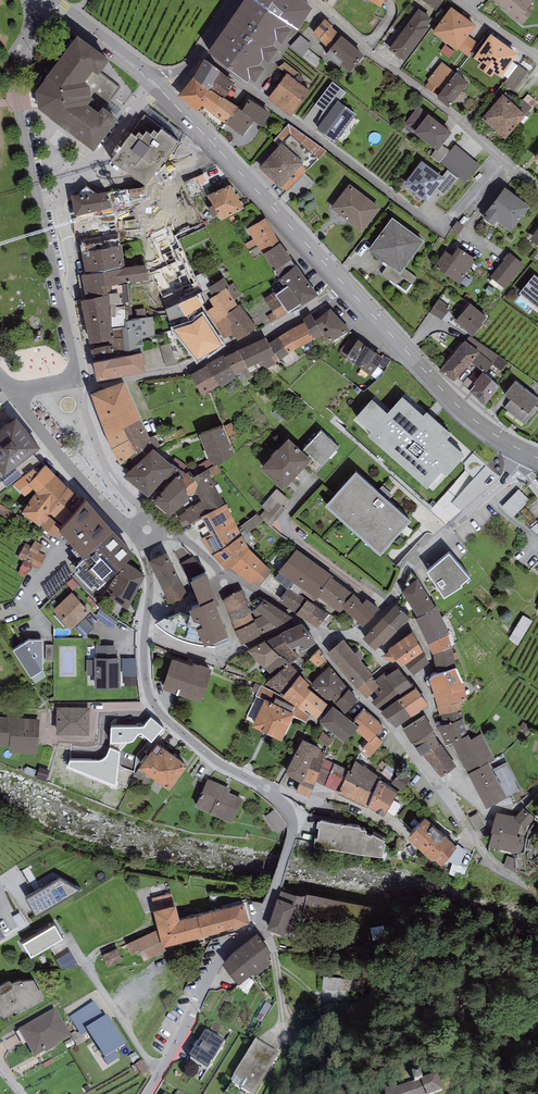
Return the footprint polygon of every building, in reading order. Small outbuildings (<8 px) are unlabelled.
[(247,0),(207,58),(247,86),(250,83),(255,86),(293,32),(247,0)] [(293,32),(297,34),(312,12),(300,0),(247,0),(293,32)] [(380,9),(386,0),(364,0),(380,9)] [(448,0),(421,0),(440,14),(449,1),(448,0)] [(494,3),(522,27),(532,15),(527,12),(534,3),(530,0),(496,0),(494,3)] [(476,28),(451,10),(432,34),(457,53),(460,50),(469,38),(476,28)] [(419,11),(389,51),(404,63),(429,29),(427,27),(432,21),(419,11)] [(318,41),(330,51),(341,38),(342,38),(332,29),(333,27),(325,20),(312,34),(319,40),(318,41)] [(301,35),(290,46),(302,57),(308,49),(312,46),(301,35)] [(517,56),(491,37),(475,59),(481,64),(478,69),(490,78),(493,73),(500,79),(517,56)] [(364,58),(341,38),(330,51),(325,57),(339,69),(341,67),(349,75),(364,58)] [(478,44),(469,38),(460,50),(469,57),(478,44)] [(110,64),(76,40),(36,95),(37,101),(39,114),(94,156),(118,124),(114,120),(133,94),(110,64)] [(323,61),(308,49),(302,57),(317,68),(323,61)] [(456,75),(442,63),(427,81),(429,82),(425,87),(438,97),(456,75)] [(204,64),(192,81),(208,93),(209,91),(220,75),(204,64)] [(518,65),(504,83),(515,90),(528,72),(518,65)] [(221,74),(220,75),(209,91),(226,102),(239,87),(221,74)] [(287,75),(268,101),(291,117),(310,92),(287,75)] [(438,97),(437,100),(449,110),(469,85),(456,75),(438,97)] [(198,114),(202,108),(205,104),(201,102),(208,93),(192,81),(178,99),(198,114)] [(393,82),(389,87),(394,92),(398,87),(393,82)] [(318,129),(337,103),(345,92),(333,83),(314,105),(322,111),(315,127),(318,129)] [(227,127),(239,109),(226,102),(209,91),(208,93),(201,102),(205,104),(202,108),(227,127)] [(517,109),(528,117),(537,104),(537,103),(528,95),(517,109)] [(503,97),(481,122),(505,141),(526,117),(517,109),(503,97)] [(271,116),(249,101),(242,111),(239,109),(227,127),(243,137),(253,123),(262,129),(271,116)] [(355,117),(337,103),(318,129),(317,130),(335,144),(355,117)] [(419,107),(404,125),(435,152),(437,153),(442,146),(452,135),(419,107)] [(178,147),(161,134),(158,137),(154,134),(150,139),(146,136),(143,140),(139,136),(135,140),(132,138),(111,164),(120,171),(122,169),(145,186),(163,163),(165,165),(178,147)] [(303,164),(282,145),(259,170),(281,190),(283,189),(287,192),(306,171),(301,166),(303,164)] [(449,152),(442,146),(437,153),(435,152),(431,157),(440,164),(449,152)] [(441,179),(421,163),(404,186),(427,204),(436,192),(444,181),(441,179)] [(447,171),(441,179),(444,181),(436,192),(443,197),(457,179),(447,171)] [(230,179),(208,192),(213,200),(208,203),(212,211),(216,208),(221,217),(244,204),(230,179)] [(94,189),(72,190),(75,212),(112,206),(110,194),(108,194),(106,185),(94,189)] [(128,208),(118,185),(110,188),(114,205),(116,205),(117,211),(128,208)] [(350,186),(331,210),(362,234),(380,210),(350,186)] [(505,190),(482,220),(493,228),(497,223),(511,233),(530,209),(505,190)] [(81,247),(121,241),(117,211),(116,205),(114,205),(112,206),(75,212),(81,247)] [(266,214),(247,225),(254,237),(245,242),(254,258),(265,252),(263,249),(280,239),(266,214)] [(424,244),(391,220),(368,252),(401,276),(424,244)] [(291,255),(280,239),(263,249),(265,252),(273,267),(274,266),(279,275),(294,261),(290,255),(291,255)] [(121,241),(81,247),(85,268),(125,262),(121,241)] [(435,267),(459,284),(475,261),(456,248),(450,256),(445,252),(435,267)] [(510,254),(491,279),(505,290),(524,265),(510,254)] [(85,268),(81,269),(87,293),(81,294),(89,337),(91,337),(112,333),(112,322),(122,320),(125,319),(124,314),(126,314),(127,299),(130,299),(128,277),(149,274),(146,259),(125,262),(85,268)] [(294,261),(279,275),(283,283),(288,280),(300,299),(302,302),(319,291),(296,260),(294,261)] [(208,284),(210,283),(204,270),(195,274),(203,290),(209,287),(208,284)] [(188,275),(169,284),(171,287),(161,292),(167,304),(179,299),(185,311),(198,304),(200,303),(198,300),(205,297),(194,274),(189,277),(188,275)] [(213,292),(209,295),(214,303),(206,308),(214,321),(214,320),(228,310),(227,308),(238,302),(234,296),(241,292),(233,280),(229,282),(224,274),(210,283),(208,284),(209,287),(213,292)] [(519,295),(537,310),(537,280),(534,277),(519,295)] [(287,307),(300,299),(288,280),(283,283),(275,288),(276,289),(287,307)] [(276,289),(264,296),(272,311),(267,314),(271,321),(289,311),(287,307),(276,289)] [(167,304),(166,305),(168,314),(171,329),(192,322),(190,319),(185,311),(179,299),(167,304)] [(450,308),(439,300),(430,313),(442,321),(450,308)] [(228,310),(214,320),(224,337),(233,330),(239,338),(257,324),(240,301),(238,302),(227,308),(228,310)] [(210,349),(223,339),(198,304),(185,311),(190,319),(192,322),(196,327),(194,328),(209,348),(210,349)] [(330,305),(315,316),(324,331),(325,333),(327,332),(332,339),(350,326),(330,305)] [(487,321),(470,306),(455,323),(472,338),(487,321)] [(311,310),(302,316),(304,319),(315,337),(324,331),(315,316),(311,310)] [(126,314),(124,314),(125,319),(122,320),(125,348),(143,344),(142,336),(155,335),(154,314),(140,316),(140,314),(126,314)] [(304,319),(297,323),(306,341),(315,337),(304,319)] [(125,348),(122,320),(112,322),(112,333),(91,337),(94,355),(125,348)] [(297,323),(288,328),(297,346),(306,341),(297,323)] [(209,348),(194,328),(184,336),(198,356),(209,348)] [(288,328),(278,333),(289,352),(297,346),(288,328)] [(266,332),(237,346),(238,349),(240,348),(247,364),(259,359),(267,365),(279,358),(275,351),(270,339),(266,332)] [(278,333),(270,339),(275,351),(279,358),(289,352),(278,333)] [(384,354),(358,335),(354,340),(345,352),(371,371),(384,354)] [(340,349),(345,352),(354,340),(350,337),(340,349)] [(507,363),(468,337),(465,342),(479,354),(471,364),(483,374),(485,376),(493,366),(501,371),(507,363)] [(170,341),(159,344),(165,365),(176,362),(170,341)] [(440,373),(454,382),(471,364),(479,354),(465,342),(441,370),(441,371),(440,373)] [(94,355),(93,355),(97,373),(146,365),(143,344),(125,348),(94,355)] [(238,349),(237,346),(225,352),(234,371),(247,364),(240,348),(238,349)] [(206,359),(208,361),(219,382),(221,385),(236,374),(234,371),(225,352),(223,350),(206,359)] [(391,358),(385,355),(379,364),(385,367),(391,358)] [(219,382),(208,361),(190,371),(202,392),(219,382)] [(485,376),(483,374),(473,386),(474,387),(469,394),(484,407),(500,388),(485,376)] [(124,375),(91,386),(111,443),(120,458),(127,452),(146,435),(150,432),(124,375)] [(515,384),(505,397),(510,401),(504,408),(525,425),(537,409),(537,408),(537,407),(537,402),(515,384)] [(388,407),(371,393),(353,412),(370,428),(368,431),(427,484),(439,470),(446,476),(468,451),(450,435),(454,431),(426,406),(423,410),(402,391),(388,407)] [(16,410),(0,423),(0,472),(40,440),(16,410)] [(223,421),(199,429),(212,463),(218,461),(234,451),(223,421)] [(231,421),(225,423),(229,434),(236,431),(231,421)] [(321,426),(302,446),(311,454),(320,463),(339,443),(321,426)] [(183,427),(161,436),(164,442),(185,434),(183,427)] [(260,462),(283,484),(311,454),(302,446),(288,433),(260,462)] [(153,442),(146,435),(127,452),(135,461),(153,442)] [(135,461),(125,471),(146,491),(155,482),(174,461),(153,442),(135,461)] [(14,480),(25,494),(35,486),(36,488),(55,471),(46,459),(36,467),(33,463),(25,470),(25,471),(14,480)] [(183,472),(174,461),(155,482),(160,487),(153,494),(170,508),(191,492),(190,491),(196,487),(198,483),(193,472),(191,473),(189,469),(183,472)] [(216,462),(210,466),(215,474),(221,471),(216,462)] [(356,465),(325,501),(380,550),(411,515),(356,465)] [(206,467),(193,472),(198,483),(196,487),(201,497),(177,513),(183,523),(191,519),(202,512),(201,511),(225,502),(206,467)] [(67,482),(55,471),(36,488),(22,507),(42,523),(51,513),(48,510),(50,508),(47,506),(67,482)] [(67,482),(47,506),(50,508),(48,510),(51,513),(42,523),(41,524),(56,537),(65,527),(59,522),(82,494),(67,482)] [(265,509),(260,514),(271,524),(286,508),(282,504),(288,497),(277,487),(261,505),(265,509)] [(519,487),(503,504),(514,514),(530,498),(519,487)] [(83,549),(112,521),(86,490),(82,494),(59,522),(65,527),(83,549)] [(227,501),(225,502),(201,511),(202,512),(191,519),(202,534),(200,535),(212,550),(242,532),(227,501)] [(0,504),(0,512),(18,524),(23,517),(0,503),(0,504)] [(256,512),(241,524),(247,531),(262,519),(256,512)] [(135,544),(112,521),(83,549),(84,550),(76,557),(79,560),(76,564),(92,580),(95,577),(97,580),(135,544)] [(249,545),(242,532),(212,550),(226,565),(229,563),(249,545)] [(43,544),(35,539),(31,545),(25,542),(17,556),(23,559),(19,566),(20,566),(17,572),(24,576),(32,563),(39,567),(46,555),(39,551),(43,544)] [(271,567),(249,545),(229,563),(257,585),(271,567)] [(333,573),(296,545),(278,567),(279,568),(274,575),(289,586),(289,585),(298,591),(299,590),(303,585),(316,595),(318,593),(332,574),(333,573)] [(449,546),(428,565),(444,593),(470,572),(449,546)] [(537,560),(521,546),(513,557),(529,570),(537,560)] [(167,547),(149,556),(163,584),(161,585),(169,602),(188,593),(180,576),(181,576),(167,547)] [(189,577),(192,576),(190,572),(204,567),(192,555),(180,562),(189,577)] [(146,570),(125,557),(109,582),(111,583),(106,591),(126,603),(146,570)] [(67,561),(42,586),(49,599),(73,574),(67,561)] [(204,567),(190,572),(192,576),(200,596),(189,601),(204,638),(228,627),(216,598),(219,597),(207,566),(204,567)] [(353,590),(332,574),(318,593),(339,608),(344,604),(341,601),(353,590)] [(417,575),(402,587),(419,613),(434,604),(417,575)] [(289,586),(278,599),(295,611),(307,596),(299,590),(298,591),(289,585),(289,586)] [(243,587),(221,597),(227,609),(246,600),(249,599),(243,587)] [(90,608),(71,589),(53,607),(58,612),(54,616),(64,626),(68,622),(71,626),(74,623),(83,614),(90,608)] [(363,599),(354,589),(353,590),(341,601),(344,604),(363,622),(379,606),(367,596),(363,599)] [(293,614),(264,595),(255,604),(257,606),(251,610),(254,618),(261,632),(262,634),(278,626),(276,624),(293,614)] [(329,610),(307,596),(295,611),(317,624),(329,610)] [(246,600),(227,609),(232,619),(251,610),(246,600)] [(396,600),(383,613),(397,626),(410,613),(396,600)] [(419,613),(415,616),(427,639),(448,631),(444,619),(434,604),(419,613)] [(251,610),(232,619),(236,627),(254,618),(251,610)] [(384,640),(397,626),(383,613),(363,634),(375,646),(382,639),(384,640)] [(533,620),(523,613),(508,635),(518,642),(533,620)] [(95,626),(83,614),(74,623),(85,635),(95,626)] [(254,618),(236,627),(242,641),(261,632),(254,618)] [(280,628),(282,631),(291,643),(298,640),(302,647),(317,637),(302,619),(280,628)] [(413,628),(388,645),(389,647),(381,652),(394,659),(398,657),(403,662),(405,661),(424,647),(413,628)] [(282,631),(266,638),(280,651),(281,650),(291,659),(299,653),(291,643),(282,631)] [(451,644),(448,631),(427,639),(433,649),(451,644)] [(23,640),(14,646),(36,683),(46,676),(42,669),(42,666),(42,660),(42,643),(42,636),(29,636),(23,640)] [(265,637),(248,646),(272,672),(289,660),(291,659),(281,650),(280,651),(266,638),(265,637)] [(344,640),(327,654),(358,690),(372,678),(374,676),(361,661),(364,659),(358,651),(355,653),(344,640)] [(53,643),(42,643),(42,660),(54,660),(53,643)] [(116,643),(96,643),(97,654),(116,654),(116,643)] [(456,664),(451,644),(433,649),(436,669),(456,664)] [(326,657),(319,646),(309,656),(318,664),(326,657)] [(429,659),(424,647),(405,661),(414,673),(429,659)] [(94,685),(120,685),(120,654),(116,654),(97,654),(95,654),(95,658),(87,658),(87,673),(94,673),(94,685)] [(192,661),(172,654),(162,684),(201,697),(212,665),(193,658),(192,661)] [(300,669),(289,660),(272,672),(265,680),(282,690),(291,679),(300,669)] [(330,662),(310,681),(327,697),(331,693),(346,708),(358,695),(330,662)] [(429,674),(433,687),(464,679),(456,664),(436,669),(429,674)] [(386,676),(385,677),(401,698),(414,690),(398,668),(386,676)] [(291,679),(282,690),(298,701),(310,685),(311,684),(307,681),(310,678),(300,669),(291,679)] [(385,677),(386,676),(383,673),(375,681),(380,687),(374,691),(378,697),(372,703),(381,713),(398,700),(401,698),(385,677)] [(375,681),(372,678),(358,690),(366,699),(374,691),(380,687),(375,681)] [(467,697),(464,679),(433,687),(438,700),(463,697),(467,697)] [(304,707),(306,705),(316,714),(328,699),(310,685),(298,701),(297,702),(304,707)] [(401,698),(398,700),(411,717),(429,705),(416,688),(414,690),(401,698)] [(265,695),(252,721),(281,736),(294,709),(265,695)] [(438,700),(437,701),(439,712),(442,712),(443,720),(463,715),(464,707),(463,697),(438,700)] [(354,718),(332,700),(319,716),(344,737),(354,726),(358,721),(354,718)] [(398,700),(381,713),(396,728),(411,717),(398,700)] [(57,707),(56,734),(90,735),(90,708),(57,707)] [(354,726),(368,738),(369,739),(375,732),(383,723),(364,707),(354,718),(358,721),(354,726)] [(425,712),(402,725),(411,740),(412,740),(432,728),(434,727),(425,712)] [(447,741),(452,739),(467,731),(463,715),(443,720),(438,722),(447,741)] [(0,716),(0,743),(10,744),(9,750),(37,752),(39,719),(0,716)] [(164,730),(151,718),(144,727),(111,727),(109,743),(130,743),(134,741),(138,734),(142,734),(151,743),(164,730)] [(529,724),(523,720),(519,726),(525,730),(529,724)] [(439,741),(432,728),(412,740),(422,754),(424,752),(439,741)] [(332,737),(323,731),(318,738),(327,744),(332,737)] [(467,731),(452,739),(468,769),(488,759),(488,761),(495,758),(481,731),(471,736),(468,731),(467,731)] [(383,739),(375,732),(369,739),(368,738),(361,746),(369,754),(383,739)] [(319,748),(302,740),(285,773),(288,774),(288,776),(299,783),(300,782),(302,783),(313,757),(317,759),(320,751),(321,750),(319,749),(319,748)] [(457,763),(441,740),(439,741),(424,752),(440,775),(457,763)] [(139,769),(155,780),(173,755),(162,748),(161,749),(157,746),(152,753),(151,752),(139,769)] [(98,761),(70,761),(67,768),(116,786),(120,753),(110,748),(108,753),(105,757),(102,760),(98,761)] [(325,753),(320,751),(317,759),(313,757),(302,783),(300,782),(299,783),(296,792),(309,798),(316,782),(324,759),(323,759),(325,753)] [(173,755),(155,780),(169,791),(188,766),(173,755)] [(335,764),(324,759),(316,782),(324,786),(335,764)] [(396,767),(382,759),(378,764),(382,768),(381,770),(390,775),(396,767)] [(486,805),(503,796),(504,798),(522,788),(507,760),(492,767),(488,761),(488,759),(468,769),(486,805)] [(338,795),(352,801),(367,768),(355,761),(350,771),(349,770),(338,793),(338,795)] [(349,770),(335,764),(324,786),(338,793),(349,770)] [(367,768),(352,801),(367,809),(368,807),(379,782),(381,777),(367,768)] [(399,769),(392,778),(402,787),(410,776),(399,769)] [(231,787),(207,776),(195,802),(232,819),(243,796),(229,790),(231,787)] [(398,794),(379,782),(368,807),(383,816),(398,794)] [(274,808),(265,815),(278,833),(288,826),(274,808)] [(535,818),(524,808),(516,817),(515,818),(526,828),(535,818)] [(456,842),(425,812),(407,830),(431,853),(434,850),(442,858),(443,856),(456,842)] [(478,812),(469,817),(476,829),(485,824),(478,812)] [(516,817),(496,813),(491,833),(493,834),(488,847),(516,855),(524,853),(526,837),(524,836),(526,828),(515,818),(516,817)] [(360,821),(320,815),(320,817),(318,817),(317,823),(319,824),(318,834),(315,833),(314,841),(382,850),(385,838),(383,837),(385,835),(372,829),(371,831),(366,828),(366,825),(360,825),(360,821)] [(458,842),(456,842),(443,856),(459,862),(465,849),(458,842)] [(60,874),(26,894),(36,912),(81,886),(60,874)] [(295,892),(293,899),(295,900),(292,908),(301,910),(305,892),(295,892)] [(293,899),(277,894),(266,925),(284,931),(285,928),(290,930),(294,920),(289,919),(292,908),(295,900),(293,899)] [(176,900),(153,905),(161,938),(162,943),(163,943),(205,932),(205,931),(249,920),(244,899),(180,914),(176,900)] [(27,923),(20,910),(12,915),(20,927),(27,923)] [(56,921),(23,939),(31,953),(63,935),(56,921)] [(161,938),(157,928),(126,942),(131,951),(139,949),(144,959),(165,949),(163,943),(162,943),(161,938)] [(266,941),(257,929),(232,948),(222,959),(239,980),(252,971),(254,974),(270,962),(270,947),(266,941)] [(102,953),(108,965),(123,959),(117,946),(102,953)] [(80,966),(71,950),(56,958),(62,967),(80,966)] [(0,982),(0,1006),(5,1017),(44,996),(33,976),(21,977),(21,976),(11,979),(10,976),(0,982)] [(94,1002),(70,1017),(82,1036),(88,1032),(105,1058),(104,1059),(108,1065),(120,1057),(116,1051),(126,1044),(107,1016),(104,1018),(94,1002)] [(58,1044),(72,1036),(55,1008),(18,1029),(35,1057),(45,1051),(46,1052),(59,1045),(58,1044)] [(206,1030),(189,1057),(208,1069),(225,1042),(206,1030)] [(256,1039),(230,1081),(253,1093),(255,1093),(279,1054),(256,1039)] [(444,1090),(438,1072),(423,1076),(421,1070),(411,1073),(413,1080),(385,1089),(386,1093),(433,1093),(444,1090)]
